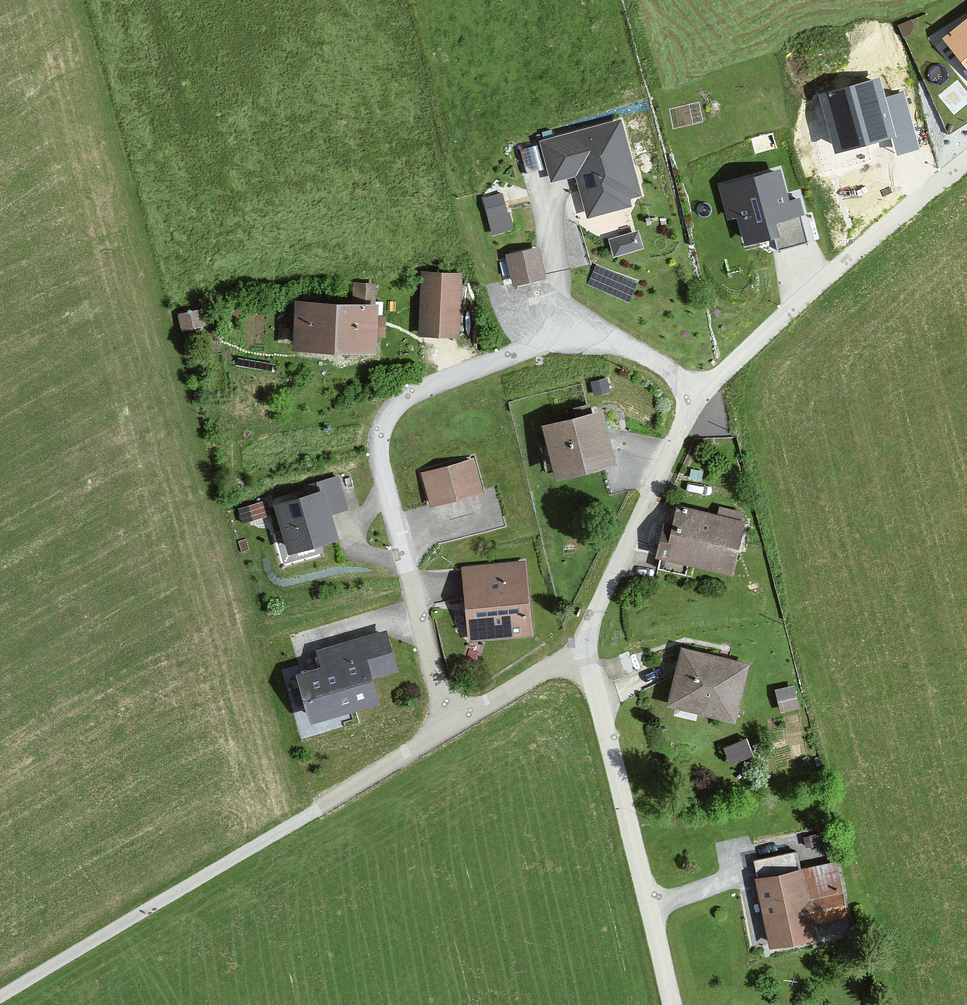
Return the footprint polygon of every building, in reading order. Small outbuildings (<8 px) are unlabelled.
[(946,39),(966,64),(966,22),(946,39)] [(878,80),(823,94),(837,148),(892,134),(883,98),(878,80)] [(904,93),(883,98),(892,134),(898,154),(919,148),(904,93)] [(619,122),(544,141),(554,180),(582,173),(591,207),(638,195),(619,122)] [(779,171),(720,186),(728,217),(738,214),(745,243),(774,235),(778,251),(809,243),(799,200),(787,203),(779,171)] [(484,193),(494,230),(516,225),(506,187),(484,193)] [(505,252),(513,285),(545,277),(537,244),(505,252)] [(462,268),(421,267),(419,330),(460,332),(462,268)] [(377,297),(294,294),(292,347),(375,351),(377,297)] [(182,308),(186,326),(202,322),(198,305),(182,308)] [(598,404),(541,419),(556,475),(613,460),(598,404)] [(475,454),(419,471),(430,505),(485,489),(475,454)] [(339,476),(315,483),(318,492),(325,518),(349,511),(339,476)] [(325,518),(318,492),(275,503),(287,551),(331,540),(325,518)] [(267,497),(243,505),(246,517),(271,509),(267,497)] [(742,519),(668,502),(656,557),(730,573),(742,519)] [(526,560),(462,565),(467,640),(532,635),(526,560)] [(393,673),(382,632),(316,650),(321,668),(300,673),(315,722),(372,707),(365,680),(393,673)] [(743,657),(673,644),(662,701),(732,714),(743,657)] [(796,684),(774,689),(778,709),(800,704),(796,684)] [(752,870),(766,944),(813,935),(810,916),(846,909),(835,854),(752,870)]
